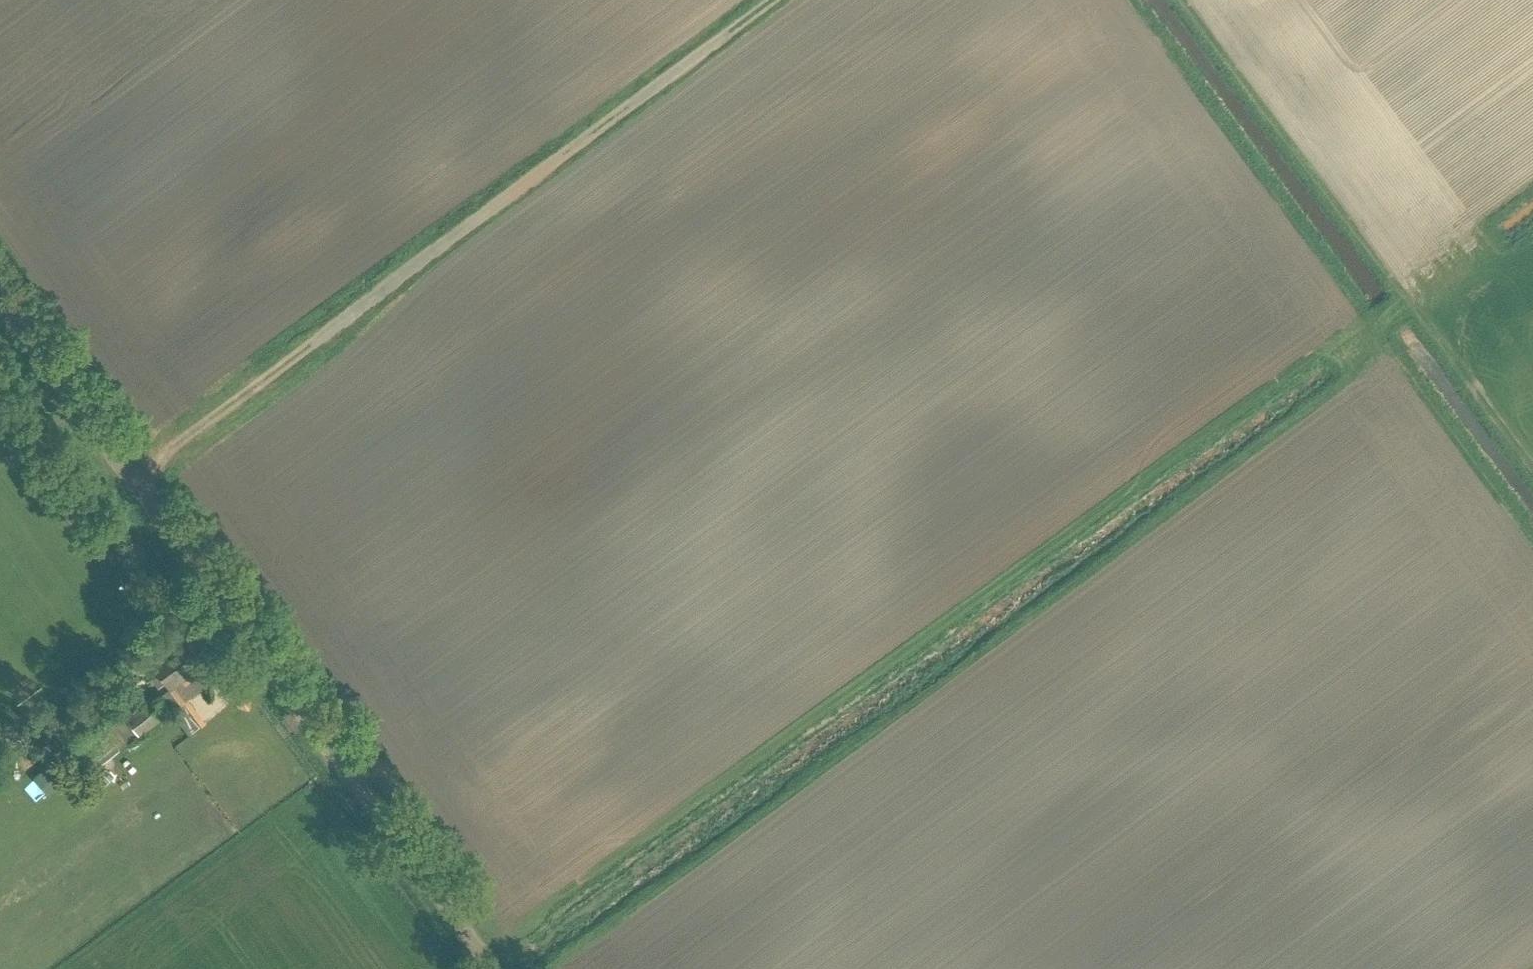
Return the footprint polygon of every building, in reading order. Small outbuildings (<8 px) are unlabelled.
[(194,672),(192,668),(210,654),(196,635),(182,645),(179,641),(150,662),(160,674),(153,679),(158,686),(165,681),(171,689),(194,672)] [(138,734),(168,714),(154,694),(125,715),(138,734)] [(71,747),(56,728),(44,736),(60,756),(71,747)]
